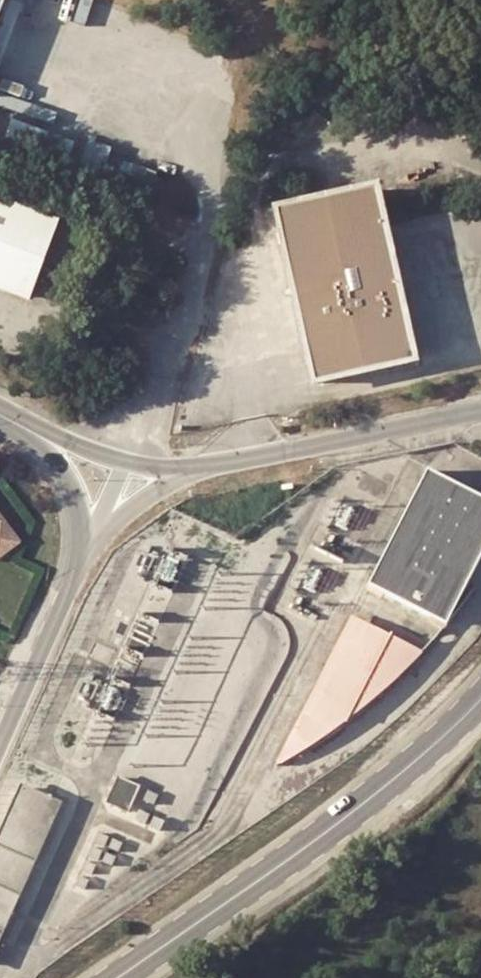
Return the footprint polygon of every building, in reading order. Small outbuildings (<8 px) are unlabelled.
[(61,162),(67,144),(5,120),(0,132),(0,139),(61,162)] [(80,147),(73,165),(109,178),(110,175),(115,161),(80,147)] [(381,193),(378,181),(273,205),(281,241),(311,378),(417,354),(388,227),(381,193)] [(27,296),(54,223),(0,202),(0,285),(27,296)] [(426,478),(367,593),(444,633),(480,561),(480,507),(426,478)] [(14,544),(0,525),(0,554),(14,544)] [(337,656),(355,622),(344,616),(269,762),(271,765),(322,734),(300,723),(312,698),(316,699),(337,656)] [(415,653),(355,622),(337,656),(316,699),(312,698),(300,723),(322,734),(348,717),(390,680),(415,653)] [(140,788),(120,779),(110,801),(130,811),(140,788)] [(67,801),(32,784),(25,780),(0,837),(0,947),(67,801)]
